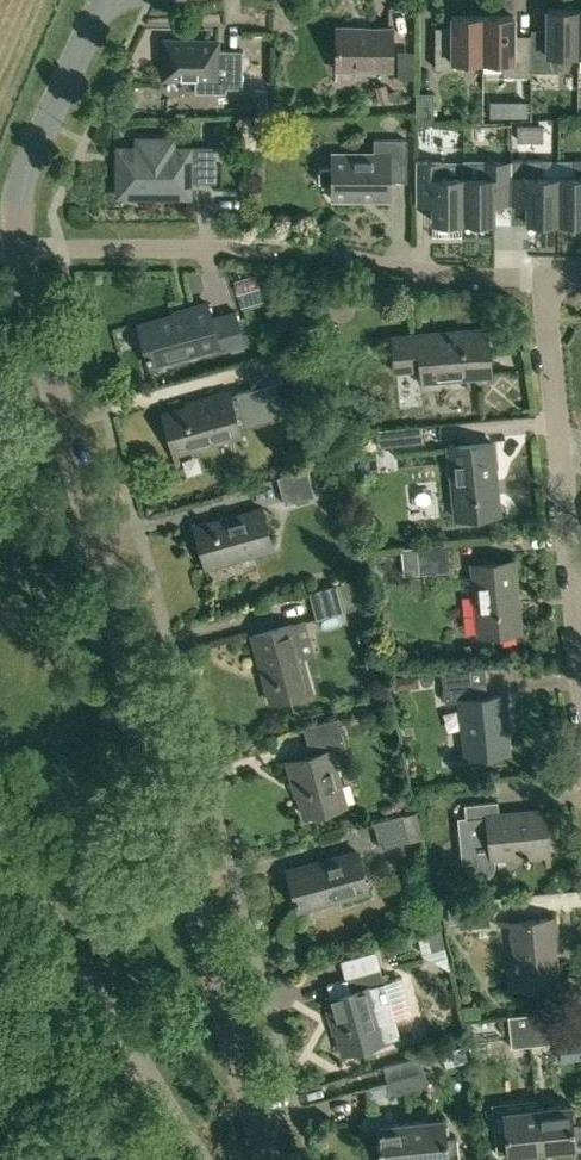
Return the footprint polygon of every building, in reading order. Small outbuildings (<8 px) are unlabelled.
[(531,37),(531,44),(531,71),(559,71),(559,54),(579,54),(579,9),(548,9),(548,37),(531,37)] [(436,67),(454,67),(454,60),(484,60),(484,15),(453,15),(453,27),(436,27),(436,67)] [(531,75),(531,71),(531,44),(515,43),(515,16),(484,15),(484,60),(504,60),(504,75),(531,75)] [(393,27),(370,27),(337,27),(336,69),(393,69),(393,27)] [(227,92),(227,87),(243,88),(244,50),(219,49),(219,40),(165,39),(164,78),(196,79),(196,92),(227,92)] [(375,86),(380,102),(398,98),(395,89),(388,91),(386,83),(375,86)] [(417,92),(417,124),(433,124),(434,116),(434,92),(417,92)] [(264,96),(249,96),(249,112),(264,112),(264,96)] [(274,96),(274,109),(282,109),(282,96),(274,96)] [(515,100),(515,118),(528,118),(528,100),(515,100)] [(454,134),(454,161),(473,162),(474,135),(454,134)] [(216,148),(191,147),(190,139),(138,138),(138,148),(119,148),(119,189),(144,189),(144,196),(190,196),(190,181),(216,181),(216,148)] [(390,159),(407,159),(407,139),(375,139),(374,153),(333,153),(333,167),(323,167),(319,171),(319,181),(323,185),(333,185),(333,198),(390,199),(390,159)] [(528,193),(528,221),(559,221),(559,176),(544,176),(544,159),(512,159),(512,161),(512,193),(528,193)] [(575,159),(575,176),(559,176),(559,221),(580,221),(580,159),(575,159)] [(433,221),(457,221),(464,221),(464,176),(444,176),(444,161),(416,161),(416,193),(433,193),(433,221)] [(495,221),(495,199),(495,193),(512,193),(512,161),(484,161),(484,176),(464,176),(464,221),(495,221)] [(233,279),(240,306),(267,299),(256,272),(233,279)] [(218,345),(219,350),(244,343),(236,312),(212,319),(208,302),(174,311),(175,315),(140,324),(150,363),(218,345)] [(491,375),(486,327),(393,336),(396,371),(421,368),(422,381),(491,375)] [(200,404),(164,414),(175,453),(179,466),(181,465),(178,452),(241,435),(240,428),(284,415),(275,382),(283,380),(275,353),(246,362),(254,388),(231,395),(230,392),(199,400),(200,404)] [(426,442),(425,425),(376,430),(378,447),(426,442)] [(457,519),(501,514),(493,443),(449,447),(457,519)] [(285,504),(316,495),(308,469),(277,477),(285,504)] [(273,548),(262,508),(195,527),(207,567),(273,548)] [(447,543),(417,546),(419,572),(449,569),(447,543)] [(514,560),(473,564),(480,635),(521,631),(514,560)] [(339,584),(310,592),(317,618),(346,610),(339,584)] [(253,635),(272,702),(311,691),(302,658),(315,654),(306,621),(253,635)] [(484,667),(442,671),(444,686),(445,702),(461,701),(466,756),(507,752),(505,728),(510,727),(507,695),(488,697),(487,697),(486,682),(484,667)] [(394,675),(395,687),(406,686),(404,675),(394,675)] [(304,727),(312,754),(287,761),(293,781),(298,780),(307,815),(347,804),(332,750),(347,746),(339,718),(304,727)] [(464,804),(466,817),(459,818),(463,861),(469,860),(471,869),(476,874),(484,876),(493,871),(495,867),(494,856),(524,853),(524,855),(528,855),(528,857),(549,855),(545,809),(500,813),(499,801),(464,804)] [(416,812),(374,822),(381,848),(424,838),(416,812)] [(369,891),(358,850),(289,869),(300,910),(369,891)] [(459,928),(491,925),(489,898),(457,900),(459,928)] [(459,921),(458,906),(448,907),(449,922),(459,921)] [(513,922),(517,962),(508,963),(511,990),(560,985),(556,947),(559,946),(556,917),(513,922)] [(441,927),(417,933),(422,953),(449,969),(452,968),(446,948),(441,927)] [(331,997),(326,998),(331,1018),(336,1017),(346,1052),(385,1041),(399,1037),(394,1017),(412,1012),(402,977),(384,982),(380,968),(375,950),(341,960),(346,977),(348,977),(327,983),(331,997)] [(412,1034),(427,1027),(420,1012),(405,1018),(412,1034)] [(509,1015),(511,1032),(549,1028),(547,1012),(509,1015)] [(512,1047),(550,1043),(549,1028),(511,1032),(512,1047)] [(383,1066),(388,1082),(425,1071),(420,1056),(383,1066)] [(429,1085),(425,1071),(388,1082),(391,1095),(429,1085)] [(576,1146),(580,1145),(580,1123),(574,1124),(572,1105),(539,1108),(543,1150),(576,1146)] [(508,1153),(543,1150),(539,1108),(504,1112),(506,1131),(496,1132),(498,1154),(508,1153)] [(450,1159),(460,1158),(458,1136),(447,1137),(445,1118),(411,1121),(415,1159),(444,1159),(450,1159)] [(411,1121),(378,1125),(380,1144),(369,1146),(371,1159),(415,1159),(411,1121)]
